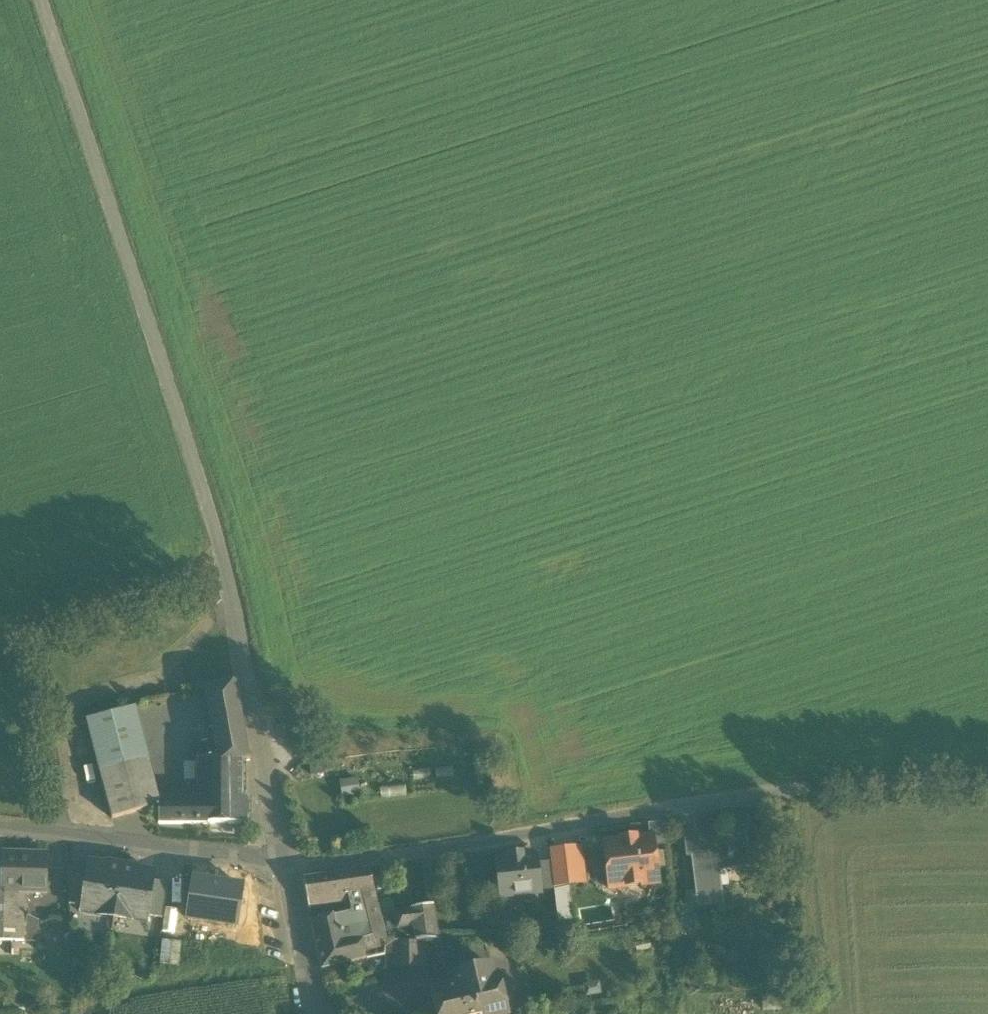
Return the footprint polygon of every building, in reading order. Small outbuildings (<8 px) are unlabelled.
[(205,691),(215,745),(245,741),(236,685),(205,691)] [(110,814),(112,821),(156,809),(157,810),(158,810),(159,804),(148,761),(135,709),(86,722),(111,814),(110,814)] [(249,761),(245,741),(215,745),(218,761),(249,761)] [(189,799),(189,804),(246,800),(245,762),(249,762),(249,761),(218,761),(196,761),(195,775),(189,775),(189,789),(196,789),(196,800),(189,799)] [(340,781),(341,797),(359,796),(358,780),(340,781)] [(250,800),(246,800),(189,804),(159,804),(158,810),(158,826),(250,826),(250,800)] [(684,836),(686,858),(693,858),(700,857),(699,844),(698,835),(684,836)] [(693,858),(697,908),(716,907),(714,873),(750,870),(747,835),(726,837),(726,842),(699,844),(700,857),(693,858)] [(605,846),(609,886),(621,884),(622,890),(658,886),(652,840),(636,842),(636,840),(621,842),(621,844),(605,846)] [(549,854),(554,890),(583,886),(579,850),(549,854)] [(1,940),(1,919),(22,920),(28,920),(28,895),(46,895),(47,858),(2,857),(2,890),(0,890),(0,940),(1,940)] [(496,863),(501,901),(540,896),(536,858),(523,860),(522,857),(509,858),(509,861),(496,863)] [(83,908),(82,914),(114,919),(122,870),(90,865),(89,873),(83,908)] [(69,905),(83,908),(89,873),(68,870),(69,905)] [(153,875),(122,870),(114,919),(145,924),(146,918),(152,883),(153,875)] [(307,902),(346,896),(345,893),(373,889),(370,872),(303,881),(307,902)] [(243,889),(193,881),(192,890),(187,921),(237,928),(243,889)] [(168,885),(152,883),(146,918),(162,921),(168,885)] [(187,921),(192,890),(178,888),(173,923),(175,923),(174,927),(186,929),(187,921)] [(346,896),(348,914),(353,913),(363,958),(385,953),(384,943),(386,943),(377,911),(373,889),(345,893),(346,896)] [(413,930),(415,944),(424,944),(437,944),(433,908),(410,911),(411,913),(413,930)] [(321,968),(363,958),(353,913),(348,914),(311,923),(321,968)] [(394,915),(396,932),(413,930),(411,913),(394,915)] [(22,943),(22,920),(1,919),(1,940),(17,940),(17,943),(22,943)] [(22,943),(38,943),(38,926),(28,920),(22,920),(22,943)] [(423,967),(424,944),(415,944),(393,943),(393,966),(423,967)] [(498,980),(493,981),(490,969),(454,976),(456,989),(433,994),(437,1013),(505,1013),(498,980)]
